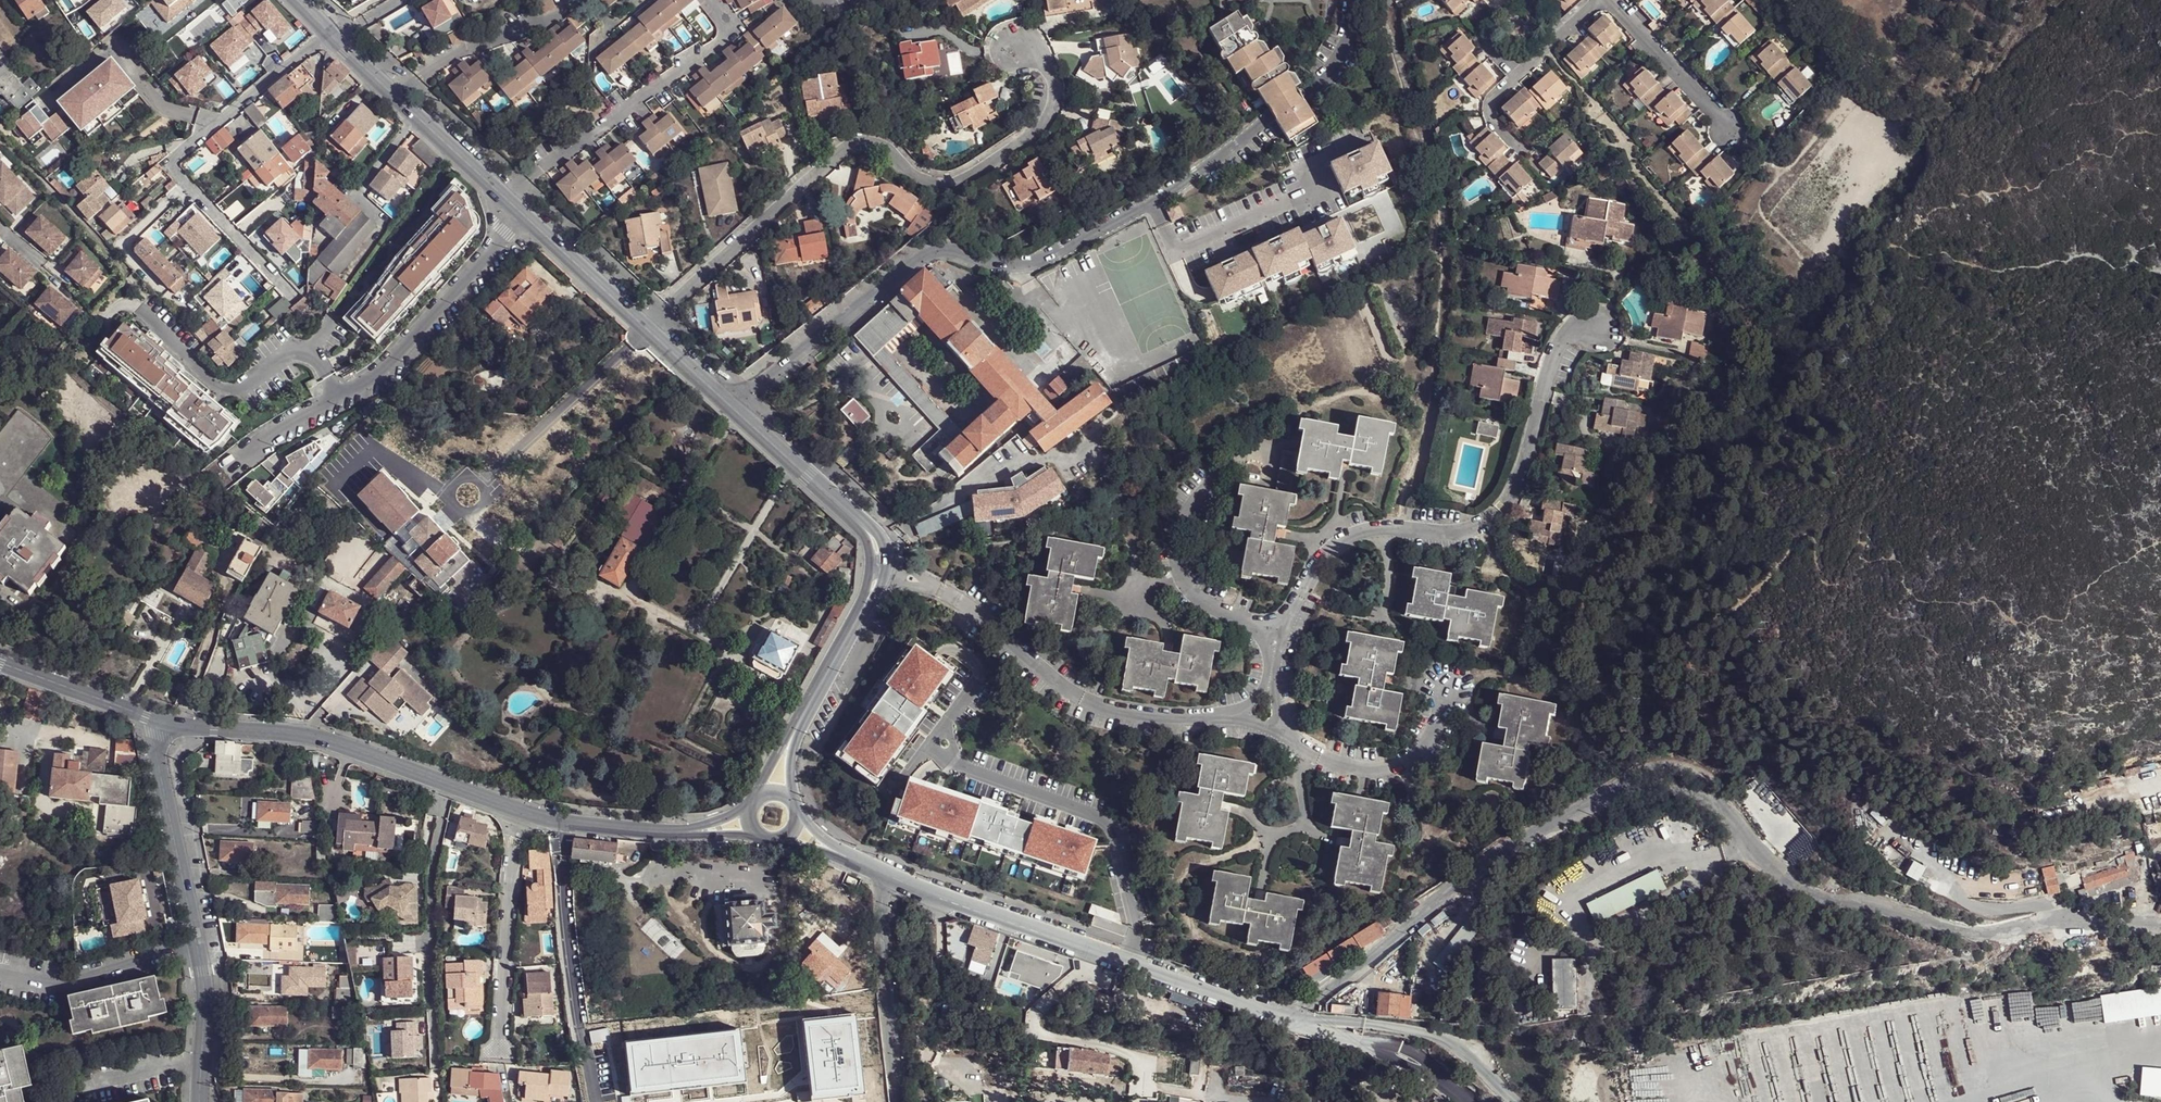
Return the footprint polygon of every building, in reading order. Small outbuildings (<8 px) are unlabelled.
[(47,7),(43,0),(18,0),(31,19),(37,15),(47,7)] [(180,0),(153,0),(164,13),(180,0)] [(198,0),(180,0),(164,13),(171,21),(198,0)] [(268,0),(241,22),(252,35),(264,24),(268,29),(271,26),(279,37),(291,27),(268,0)] [(422,11),(438,40),(452,34),(458,31),(463,29),(467,27),(459,15),(449,0),(441,0),(422,11)] [(534,2),(541,15),(548,11),(543,0),(537,0),(534,2)] [(548,11),(556,7),(552,0),(543,0),(548,11)] [(608,9),(615,4),(612,0),(601,0),(608,9)] [(657,7),(655,9),(668,25),(677,18),(681,14),(691,6),(696,2),(695,0),(665,0),(663,2),(662,0),(659,0),(655,3),(657,7)] [(727,5),(730,4),(732,2),(736,8),(738,6),(741,10),(746,7),(758,1),(758,0),(725,0),(727,5)] [(750,15),(764,7),(760,0),(758,1),(746,7),(750,15)] [(987,0),(960,0),(957,2),(963,12),(979,2),(980,4),(987,0)] [(1046,12),(1065,9),(1063,0),(1044,0),(1046,12)] [(1453,11),(1461,3),(1464,6),(1470,0),(1444,0),(1453,11)] [(1558,1),(1554,4),(1563,13),(1568,8),(1561,0),(1559,0),(1558,1)] [(1702,16),(1705,14),(1708,11),(1698,0),(1697,0),(1692,4),(1702,16)] [(1722,0),(1698,0),(1708,11),(1705,14),(1715,25),(1732,10),(1722,0)] [(979,2),(963,12),(965,15),(980,4),(979,2)] [(1466,8),(1464,6),(1461,3),(1453,11),(1457,15),(1466,8)] [(685,18),(694,10),(691,6),(681,14),(685,18)] [(47,7),(37,15),(40,20),(51,12),(47,7)] [(580,7),(573,12),(583,24),(589,19),(580,7)] [(642,13),(645,16),(640,20),(643,25),(653,37),(661,31),(668,25),(655,9),(651,12),(648,8),(642,13)] [(767,16),(769,19),(766,21),(779,36),(788,29),(793,24),(781,9),(775,14),(774,11),(767,16)] [(1739,46),(1752,34),(1732,10),(1715,25),(1724,35),(1727,33),(1739,46)] [(573,12),(567,17),(570,21),(573,26),(576,29),(583,24),(573,12)] [(1215,37),(1244,19),(1240,13),(1211,30),(1215,37)] [(235,27),(241,22),(236,16),(230,21),(235,27)] [(1249,36),(1253,34),(1255,27),(1248,16),(1244,19),(1248,26),(1247,31),(1249,36)] [(1591,35),(1585,40),(1600,57),(1606,52),(1603,48),(1610,41),(1607,38),(1615,30),(1602,16),(1587,30),(1591,35)] [(671,28),(680,22),(677,18),(668,25),(671,28)] [(808,27),(803,19),(799,22),(804,30),(808,27)] [(1248,26),(1244,19),(1215,37),(1238,74),(1247,68),(1267,56),(1262,49),(1257,48),(1254,43),(1258,41),(1259,40),(1260,38),(1258,35),(1256,33),(1253,34),(1249,36),(1247,31),(1248,26)] [(755,31),(752,33),(750,30),(744,35),(750,45),(753,48),(760,43),(764,48),(773,41),(779,36),(766,21),(761,25),(759,23),(752,28),(755,31)] [(235,27),(213,46),(227,63),(242,51),(256,40),(252,35),(241,22),(235,27)] [(369,30),(382,42),(389,34),(378,24),(369,30)] [(613,41),(617,45),(613,49),(626,64),(635,56),(646,48),(656,41),(653,37),(643,25),(639,27),(636,24),(631,28),(633,32),(622,40),(619,36),(613,41)] [(566,25),(561,29),(558,25),(552,30),(571,53),(579,46),(585,41),(576,29),(573,26),(569,28),(566,25)] [(661,31),(664,35),(671,28),(668,25),(661,31)] [(458,31),(452,34),(457,44),(468,38),(463,29),(458,31)] [(783,41),(791,34),(788,29),(779,36),(783,41)] [(543,43),(545,46),(543,48),(556,64),(564,58),(571,53),(552,30),(545,34),(548,38),(543,43)] [(1607,38),(1610,41),(1613,44),(1621,36),(1615,30),(1607,38)] [(656,41),(657,43),(665,36),(664,35),(661,31),(653,37),(656,41)] [(1096,78),(1096,89),(1110,85),(1108,83),(1103,79),(1105,76),(1111,81),(1117,74),(1121,77),(1129,68),(1139,65),(1135,47),(1130,48),(1128,32),(1098,39),(1100,50),(1103,49),(1104,54),(1098,55),(1090,56),(1081,70),(1093,77),(1096,78)] [(1457,73),(1475,57),(1469,51),(1473,47),(1460,32),(1445,46),(1452,55),(1450,56),(1456,64),(1452,68),(1457,73)] [(1722,38),(1734,50),(1739,46),(1727,33),(1724,35),(1722,38)] [(1587,65),(1589,67),(1600,57),(1585,40),(1562,59),(1576,74),(1587,65)] [(646,48),(650,52),(659,45),(657,43),(656,41),(646,48)] [(768,53),(777,46),(773,41),(764,48),(765,50),(768,53)] [(1262,49),(1267,56),(1271,53),(1265,43),(1258,41),(1254,43),(1257,48),(1262,49)] [(901,44),(902,57),(898,58),(900,70),(905,69),(906,80),(926,77),(924,70),(940,67),(937,52),(933,52),(932,42),(901,44)] [(760,43),(753,48),(762,59),(765,56),(762,53),(765,50),(764,48),(760,43)] [(1763,64),(1761,66),(1774,79),(1790,65),(1769,43),(1756,55),(1763,64)] [(739,48),(735,44),(729,49),(748,72),(763,60),(762,59),(753,48),(750,45),(747,47),(745,44),(739,48)] [(574,57),(582,50),(579,46),(571,53),(574,57)] [(1452,55),(1445,46),(1440,51),(1448,58),(1450,56),(1452,55)] [(512,64),(514,68),(512,71),(525,86),(533,79),(539,74),(540,76),(546,71),(556,64),(543,48),(538,51),(536,48),(531,52),(528,47),(521,52),(521,51),(515,56),(518,60),(512,64)] [(610,77),(617,72),(626,64),(613,49),(609,52),(606,47),(600,52),(602,56),(598,60),(599,62),(610,77)] [(1281,67),(1284,65),(1286,58),(1280,48),(1275,50),(1279,57),(1278,63),(1281,67)] [(732,85),(741,77),(748,72),(729,49),(723,54),(726,59),(721,64),(724,66),(716,72),(714,69),(709,73),(705,68),(693,78),(696,82),(691,86),(693,90),(689,93),(702,109),(723,92),(732,85)] [(1279,57),(1275,50),(1271,53),(1267,56),(1247,68),(1270,105),(1298,87),(1294,80),(1288,79),(1286,75),(1289,73),(1290,72),(1291,69),(1290,66),(1287,65),(1284,65),(1281,67),(1278,63),(1279,57)] [(242,51),(227,63),(230,67),(245,54),(242,51)] [(1751,58),(1759,68),(1761,66),(1763,64),(1756,55),(1751,58)] [(630,69),(639,62),(635,56),(626,64),(630,69)] [(200,57),(171,81),(179,91),(186,85),(190,90),(202,80),(205,78),(202,74),(210,68),(200,57)] [(1479,91),(1493,78),(1475,57),(1457,73),(1469,86),(1472,84),(1479,91)] [(559,69),(567,62),(564,58),(556,64),(559,69)] [(305,59),(303,62),(311,71),(313,69),(305,59)] [(343,81),(351,72),(337,59),(329,68),(343,81)] [(87,81),(60,104),(88,139),(140,96),(112,61),(99,71),(105,79),(93,88),(87,81)] [(309,83),(316,77),(311,71),(303,62),(289,73),(290,74),(302,89),(309,83)] [(451,81),(453,84),(450,86),(463,101),(483,86),(493,78),(490,75),(480,62),(476,66),(474,63),(469,67),(465,62),(453,72),(456,77),(451,81)] [(546,71),(549,76),(559,69),(556,64),(546,71)] [(617,72),(619,76),(630,69),(626,64),(617,72)] [(25,87),(5,65),(0,70),(0,88),(11,100),(25,87)] [(1587,65),(1576,74),(1582,81),(1593,71),(1589,67),(1587,65)] [(1790,65),(1774,79),(1783,89),(1785,87),(1796,100),(1810,87),(1790,65)] [(212,72),(210,68),(202,74),(205,78),(212,72)] [(343,81),(329,68),(326,71),(340,84),(343,81)] [(326,71),(325,70),(324,82),(324,89),(323,94),(329,91),(341,85),(340,84),(326,71)] [(500,76),(496,71),(490,75),(493,78),(496,82),(510,99),(515,95),(525,86),(512,71),(509,73),(507,70),(500,76)] [(816,76),(799,79),(802,99),(803,99),(805,117),(807,116),(808,116),(808,115),(816,114),(816,111),(841,107),(838,97),(836,83),(834,70),(815,73),(816,76)] [(93,88),(105,79),(99,71),(87,81),(93,88)] [(1552,72),(1528,93),(1540,105),(1542,107),(1553,97),(1555,100),(1567,88),(1552,72)] [(1635,95),(1646,107),(1662,91),(1644,72),(1630,85),(1638,93),(1635,95)] [(1294,80),(1298,87),(1303,85),(1296,74),(1289,73),(1286,75),(1288,79),(1294,80)] [(296,98),(304,91),(302,89),(290,74),(271,90),(285,107),(296,98)] [(736,90),(745,82),(741,77),(732,85),(736,90)] [(483,86),(486,90),(496,82),(493,78),(483,86)] [(776,78),(769,85),(773,89),(780,83),(776,78)] [(529,91),(536,84),(533,79),(525,86),(529,91)] [(206,85),(202,80),(190,90),(194,95),(206,85)] [(836,83),(838,97),(845,96),(843,82),(836,83)] [(988,82),(970,90),(972,95),(977,104),(980,102),(988,99),(994,96),(988,82)] [(304,91),(308,97),(315,91),(309,83),(302,89),(304,91)] [(1472,84),(1469,86),(1467,88),(1474,96),(1479,91),(1472,84)] [(732,85),(723,92),(727,96),(736,90),(732,85)] [(1625,91),(1631,99),(1635,95),(1638,93),(1630,85),(1625,91)] [(515,95),(518,98),(529,91),(525,86),(515,95)] [(1298,87),(1270,105),(1274,112),(1278,119),(1307,101),(1302,94),(1298,87)] [(1780,91),(1792,104),(1796,100),(1785,87),(1783,89),(1780,91)] [(1540,105),(1528,93),(1524,88),(1502,110),(1515,124),(1525,115),(1527,117),(1540,105)] [(308,97),(304,91),(296,98),(300,103),(308,97)] [(1662,91),(1646,107),(1652,114),(1656,111),(1660,116),(1664,113),(1672,122),(1674,119),(1685,109),(1672,95),(1668,98),(1662,91)] [(972,95),(948,106),(951,115),(954,114),(963,110),(977,104),(972,95)] [(1553,97),(1542,107),(1546,112),(1557,102),(1555,100),(1553,97)] [(988,99),(980,102),(986,116),(987,119),(996,115),(988,99)] [(255,101),(245,109),(261,128),(270,120),(255,101)] [(1307,101),(1278,119),(1292,141),(1294,140),(1318,125),(1321,123),(1307,101)] [(977,104),(963,110),(969,123),(986,116),(980,102),(977,104)] [(380,119),(362,104),(347,120),(350,123),(343,130),(340,127),(332,136),(349,153),(366,135),(380,119)] [(16,124),(28,138),(42,127),(50,137),(58,130),(62,135),(69,129),(56,113),(49,119),(38,106),(16,124)] [(817,118),(847,113),(841,107),(816,111),(816,114),(817,118)] [(1685,109),(1674,119),(1682,127),(1693,117),(1685,109)] [(963,110),(954,114),(960,127),(968,124),(969,123),(963,110)] [(1664,113),(1660,116),(1656,120),(1665,128),(1672,122),(1664,113)] [(808,115),(808,116),(807,116),(808,123),(818,124),(817,118),(816,114),(808,115)] [(951,115),(946,117),(952,131),(960,127),(954,114),(951,115)] [(657,120),(653,115),(648,119),(667,143),(673,138),(682,131),(669,115),(665,118),(663,115),(657,120)] [(1525,115),(1515,124),(1520,130),(1531,121),(1527,117),(1525,115)] [(969,123),(968,124),(970,128),(988,121),(987,119),(986,116),(969,123)] [(1106,120),(1093,116),(1088,132),(1089,133),(1082,136),(1072,142),(1073,145),(1068,147),(1077,166),(1085,162),(1087,166),(1113,153),(1112,149),(1123,143),(1120,136),(1123,134),(1118,121),(1107,118),(1106,120)] [(652,154),(662,147),(667,143),(648,119),(641,124),(644,128),(640,132),(642,136),(639,138),(652,154)] [(347,120),(340,127),(343,130),(350,123),(347,120)] [(933,121),(924,123),(926,130),(934,129),(933,121)] [(768,123),(739,137),(749,155),(767,147),(769,151),(771,155),(781,150),(778,142),(785,138),(778,123),(770,126),(768,123)] [(720,130),(718,132),(721,136),(728,130),(724,125),(719,129),(720,130)] [(1318,125),(1294,140),(1298,147),(1322,132),(1318,125)] [(223,127),(213,136),(230,157),(240,149),(239,147),(223,127)] [(1502,154),(1507,150),(1486,128),(1476,139),(1471,134),(1466,138),(1482,154),(1484,152),(1493,162),(1502,154)] [(280,151),(262,130),(239,147),(240,149),(250,161),(253,164),(258,171),(271,159),(280,151)] [(319,150),(321,130),(305,133),(317,146),(319,150)] [(676,143),(685,135),(682,131),(673,138),(676,143)] [(304,132),(301,136),(313,150),(317,146),(305,133),(304,132)] [(1688,164),(1693,170),(1709,155),(1688,133),(1674,145),(1683,154),(1681,157),(1688,164)] [(354,156),(370,139),(366,135),(349,153),(354,156)] [(1578,150),(1566,135),(1547,152),(1549,155),(1539,165),(1551,179),(1569,163),(1566,160),(1578,150)] [(297,163),(313,150),(301,136),(285,149),(297,163)] [(706,137),(699,143),(704,150),(713,142),(708,137),(706,137)] [(434,167),(441,156),(422,139),(415,145),(413,146),(416,148),(414,150),(434,167)] [(1220,262),(1204,270),(1218,299),(1223,309),(1316,266),(1322,279),(1360,261),(1374,255),(1375,256),(1392,247),(1387,235),(1405,226),(1387,186),(1395,181),(1389,169),(1376,140),(1360,147),(1358,147),(1357,147),(1355,148),(1354,148),(1352,149),(1354,154),(1348,157),(1346,153),(1345,155),(1329,162),(1343,191),(1349,203),(1336,209),(1297,227),(1282,234),(1280,234),(1278,234),(1276,234),(1274,235),(1273,235),(1276,240),(1269,243),(1268,240),(1267,241),(1236,255),(1234,255),(1233,255),(1231,255),(1228,256),(1227,257),(1229,262),(1223,265),(1221,261),(1220,262)] [(595,162),(598,166),(594,168),(601,177),(605,181),(607,183),(616,176),(614,173),(625,165),(626,168),(636,160),(624,145),(620,148),(618,145),(613,148),(609,144),(597,154),(600,158),(595,162)] [(932,161),(935,155),(930,152),(928,144),(922,146),(924,156),(932,161)] [(1669,151),(1684,168),(1688,164),(1681,157),(1683,154),(1674,145),(1669,151)] [(401,147),(388,163),(392,167),(408,179),(421,162),(401,147)] [(655,158),(665,151),(662,147),(652,154),(655,158)] [(767,147),(749,155),(750,160),(769,151),(767,147)] [(240,149),(230,157),(240,169),(250,161),(240,149)] [(680,158),(685,155),(680,149),(676,153),(677,155),(680,158)] [(280,151),(271,159),(281,171),(285,167),(292,174),(296,171),(295,169),(280,151)] [(1484,152),(1482,154),(1478,157),(1487,167),(1493,162),(1484,152)] [(1719,158),(1716,161),(1709,155),(1693,170),(1699,176),(1702,173),(1708,180),(1712,177),(1721,187),(1735,175),(1719,158)] [(14,174),(0,159),(0,188),(14,174)] [(261,175),(270,185),(275,181),(283,173),(281,171),(271,159),(258,171),(261,175)] [(626,168),(629,171),(639,164),(636,160),(626,168)] [(1001,186),(1017,212),(1037,200),(1038,202),(1054,192),(1048,182),(1052,179),(1046,169),(1042,171),(1036,160),(1026,166),(1028,169),(1011,179),(1012,180),(1001,186)] [(153,178),(165,167),(159,161),(147,172),(153,178)] [(318,162),(308,161),(307,173),(305,189),(298,189),(297,199),(315,200),(315,195),(315,190),(318,162)] [(337,238),(361,211),(325,178),(331,171),(318,161),(318,162),(315,190),(320,195),(315,200),(329,214),(320,224),(337,238)] [(559,180),(561,183),(558,186),(571,202),(580,194),(592,185),(601,177),(594,168),(588,161),(584,164),(582,161),(577,166),(573,162),(561,172),(564,176),(559,180)] [(253,174),(258,171),(253,164),(248,167),(249,170),(253,174)] [(1607,167),(1596,172),(1601,183),(1621,173),(1614,164),(1607,167)] [(707,189),(704,190),(710,216),(735,211),(726,166),(703,171),(707,189)] [(275,181),(280,188),(293,176),(292,174),(285,167),(281,171),(283,173),(275,181)] [(392,167),(387,173),(403,185),(404,187),(409,180),(408,179),(392,167)] [(553,180),(562,175),(557,168),(549,173),(553,180)] [(98,213),(113,201),(105,191),(112,185),(102,173),(99,176),(94,170),(77,184),(85,194),(77,201),(81,205),(77,208),(89,221),(98,213)] [(249,178),(253,174),(249,170),(244,173),(249,178)] [(387,173),(383,170),(370,187),(389,202),(403,185),(387,173)] [(841,223),(843,235),(855,233),(853,220),(853,218),(853,216),(854,213),(856,210),(858,207),(860,206),(866,204),(866,207),(880,202),(881,200),(887,203),(886,203),(894,209),(902,215),(901,216),(908,221),(909,220),(921,204),(922,202),(915,197),(898,185),(896,187),(877,174),(859,170),(854,190),(850,192),(846,196),(844,200),(842,204),(841,209),(840,213),(840,218),(841,223)] [(656,172),(650,177),(653,181),(659,176),(656,172)] [(305,189),(307,173),(302,173),(298,179),(298,189),(305,189)] [(0,188),(0,201),(2,199),(6,203),(7,201),(18,212),(35,195),(14,174),(0,188)] [(611,188),(620,180),(616,176),(607,183),(611,188)] [(56,177),(51,181),(69,200),(74,195),(56,177)] [(592,185),(595,189),(605,181),(601,177),(592,185)] [(1705,183),(1715,193),(1721,187),(1712,177),(1708,180),(1705,183)] [(175,178),(165,187),(168,190),(178,182),(175,178)] [(365,328),(377,340),(406,308),(405,307),(415,295),(438,270),(437,269),(448,257),(459,245),(460,246),(471,233),(470,233),(478,223),(469,198),(456,185),(432,211),(436,215),(431,220),(433,222),(411,246),(410,245),(399,257),(402,260),(380,285),(378,283),(360,302),(363,305),(352,317),(365,328)] [(660,190),(657,185),(648,191),(653,197),(660,190)] [(575,206),(584,199),(580,194),(571,202),(575,206)] [(113,201),(98,213),(117,234),(137,216),(120,198),(115,203),(113,201)] [(1178,199),(1166,205),(1169,212),(1171,211),(1171,210),(1168,205),(1177,201),(1180,206),(1180,207),(1181,206),(1178,199)] [(1618,222),(1621,205),(1585,199),(1581,218),(1569,215),(1564,245),(1583,249),(1584,241),(1598,244),(1602,226),(1611,228),(1609,238),(1629,242),(1632,224),(1618,222)] [(606,213),(610,218),(623,207),(619,201),(609,209),(610,210),(606,213)] [(1177,201),(1168,205),(1171,210),(1180,206),(1177,201)] [(938,217),(921,204),(909,220),(913,222),(907,232),(913,237),(938,217)] [(1171,211),(1169,212),(1173,220),(1185,214),(1181,206),(1180,207),(1171,211)] [(316,260),(309,268),(309,279),(308,284),(313,285),(321,275),(326,269),(339,277),(343,272),(357,256),(354,252),(378,226),(361,211),(337,238),(316,260)] [(176,219),(165,231),(171,237),(179,229),(204,254),(222,237),(197,212),(182,226),(176,219)] [(604,223),(610,218),(606,213),(600,218),(604,223)] [(660,213),(641,216),(641,218),(626,222),(626,226),(627,226),(628,235),(629,240),(630,240),(631,245),(630,245),(632,259),(648,256),(647,250),(661,248),(663,258),(672,256),(668,232),(660,233),(659,226),(661,226),(660,213)] [(951,221),(945,214),(930,226),(935,233),(951,221)] [(42,216),(29,231),(53,252),(66,237),(42,216)] [(284,217),(269,231),(277,241),(275,244),(276,245),(284,253),(287,250),(296,242),(302,236),(284,217)] [(797,236),(770,242),(773,252),(779,251),(781,261),(801,257),(802,262),(828,256),(820,220),(802,224),(805,235),(805,238),(798,240),(797,236)] [(269,231),(264,235),(275,247),(276,245),(275,244),(277,241),(269,231)] [(406,308),(377,340),(379,341),(419,298),(441,273),(463,248),(475,236),(471,233),(460,246),(459,245),(448,257),(437,269),(438,270),(415,295),(405,307),(406,308)] [(136,246),(136,250),(177,292),(186,284),(186,279),(182,276),(183,275),(147,237),(136,246)] [(296,242),(287,250),(298,262),(303,256),(303,249),(296,242)] [(318,242),(312,242),(310,260),(316,260),(318,242)] [(0,261),(0,267),(22,287),(30,277),(36,271),(11,249),(0,261)] [(779,251),(773,252),(776,267),(802,262),(801,257),(781,261),(779,251)] [(101,268),(82,252),(67,269),(86,285),(101,268)] [(1541,268),(1510,262),(1507,272),(1503,271),(1498,294),(1521,300),(1524,290),(1531,291),(1529,297),(1550,300),(1554,279),(1539,275),(1541,268)] [(309,268),(310,265),(302,264),(301,279),(309,279),(309,268)] [(290,280),(297,274),(291,267),(284,273),(290,280)] [(535,281),(538,278),(526,267),(523,271),(535,281)] [(935,268),(927,275),(942,291),(950,284),(943,277),(935,268)] [(343,291),(349,283),(339,277),(326,269),(321,275),(328,281),(343,291)] [(523,271),(486,310),(493,316),(491,317),(498,323),(508,312),(510,311),(511,312),(527,326),(540,313),(536,309),(539,305),(552,291),(538,278),(535,281),(523,271)] [(926,322),(999,403),(1017,422),(1031,410),(1039,419),(1045,424),(1056,416),(1051,410),(1042,400),(1024,381),(942,291),(927,275),(924,273),(900,294),(919,315),(926,322)] [(300,291),(301,279),(297,274),(290,280),(300,291)] [(943,277),(950,284),(953,282),(946,274),(943,277)] [(328,281),(321,275),(313,285),(308,284),(320,293),(322,290),(328,281)] [(308,284),(309,279),(301,279),(300,291),(305,295),(307,293),(308,284)] [(328,281),(322,290),(338,300),(343,291),(328,281)] [(320,293),(308,284),(307,293),(305,295),(295,305),(293,309),(299,315),(320,293)] [(727,285),(716,287),(718,302),(716,303),(718,317),(719,326),(740,324),(741,329),(750,327),(758,326),(755,305),(759,304),(757,292),(728,297),(727,285)] [(45,309),(42,311),(61,327),(77,309),(51,287),(37,302),(45,309)] [(824,288),(809,300),(816,309),(831,297),(824,288)] [(854,337),(873,357),(883,347),(919,315),(900,294),(854,337)] [(272,310),(280,318),(284,315),(293,309),(295,305),(286,296),(272,310)] [(1698,304),(1665,297),(1661,315),(1649,313),(1646,326),(1659,329),(1657,339),(1683,345),(1686,330),(1693,332),(1692,338),(1704,340),(1708,316),(1696,313),(1698,304)] [(809,300),(804,304),(811,313),(816,309),(809,300)] [(45,309),(37,302),(35,305),(42,311),(45,309)] [(36,307),(32,303),(28,307),(32,311),(36,307)] [(501,325),(511,314),(524,329),(527,326),(511,312),(510,311),(508,312),(498,323),(501,325)] [(247,348),(255,356),(291,323),(284,315),(280,318),(247,348)] [(883,347),(891,354),(926,322),(919,315),(883,347)] [(215,335),(222,328),(217,321),(213,317),(203,325),(213,336),(215,335)] [(352,317),(348,321),(360,333),(365,328),(352,317)] [(740,324),(719,326),(718,317),(712,318),(716,336),(751,331),(750,327),(741,329),(740,324)] [(222,328),(227,323),(222,318),(217,321),(222,328)] [(125,323),(138,333),(141,329),(129,319),(125,323)] [(1485,319),(1481,336),(1489,337),(1493,321),(1485,319)] [(1498,350),(1507,352),(1505,359),(1514,361),(1522,362),(1523,355),(1514,354),(1516,347),(1519,335),(1531,338),(1535,324),(1512,319),(1510,324),(1493,321),(1489,337),(1500,340),(1498,350)] [(138,333),(125,323),(111,340),(104,349),(110,354),(107,357),(153,394),(156,391),(162,396),(163,395),(176,405),(171,412),(167,416),(187,432),(191,427),(215,446),(221,442),(223,445),(233,433),(230,430),(233,426),(237,421),(224,411),(227,408),(207,392),(195,382),(182,370),(183,369),(171,359),(174,355),(161,345),(148,334),(141,329),(138,333)] [(207,341),(212,346),(219,353),(212,359),(219,367),(226,361),(230,365),(237,357),(240,354),(246,361),(252,355),(243,346),(242,347),(225,329),(217,336),(215,335),(213,336),(207,341)] [(152,330),(148,334),(161,345),(165,340),(152,330)] [(102,347),(104,349),(111,340),(109,338),(102,347)] [(195,352),(199,357),(212,346),(207,341),(205,343),(195,352)] [(1711,348),(1694,344),(1691,357),(1709,360),(1711,348)] [(953,445),(964,435),(891,354),(883,347),(873,357),(939,430),(953,445)] [(1514,354),(1523,355),(1528,357),(1529,351),(1516,347),(1514,354)] [(1498,350),(1497,357),(1505,359),(1507,352),(1498,350)] [(1655,355),(1632,351),(1630,360),(1624,359),(1623,365),(1609,363),(1607,373),(1603,372),(1602,381),(1603,383),(1612,384),(1638,389),(1640,378),(1650,380),(1655,355)] [(174,355),(171,359),(183,369),(182,370),(195,382),(207,392),(211,388),(198,377),(199,377),(186,366),(186,365),(174,355)] [(1083,355),(1063,373),(1073,384),(1075,386),(1094,368),(1083,355)] [(1502,370),(1511,373),(1514,361),(1505,359),(1497,357),(1495,356),(1492,369),(1479,366),(1473,389),(1481,391),(1479,399),(1507,404),(1509,398),(1513,400),(1517,382),(1501,379),(1502,370)] [(809,377),(818,370),(812,364),(804,372),(809,377)] [(1470,365),(1465,388),(1473,389),(1479,366),(1470,365)] [(1073,384),(1063,373),(1059,377),(1069,388),(1073,384)] [(317,376),(307,381),(310,386),(319,381),(317,376)] [(1069,388),(1059,377),(1049,386),(1058,397),(1069,388)] [(1106,399),(1096,386),(1056,416),(1045,424),(1023,441),(1032,452),(1040,446),(1045,453),(1110,405),(1106,399)] [(1058,397),(1049,386),(1043,392),(1053,402),(1058,397)] [(171,412),(176,405),(163,395),(162,396),(156,391),(153,394),(151,396),(171,412)] [(1623,400),(1603,396),(1600,414),(1593,413),(1591,426),(1611,431),(1612,427),(1621,429),(1620,433),(1620,437),(1631,439),(1636,414),(1620,411),(1623,400)] [(839,409),(856,428),(869,416),(853,398),(839,409)] [(1017,422),(999,403),(964,435),(953,445),(946,452),(944,450),(938,456),(942,461),(955,474),(960,479),(965,473),(963,472),(1017,422)] [(228,407),(227,408),(224,411),(237,421),(233,426),(236,428),(243,419),(228,407)] [(20,409),(0,434),(0,510),(10,518),(12,519),(20,509),(33,519),(36,517),(50,529),(48,532),(67,547),(80,531),(67,520),(75,510),(27,471),(53,438),(46,430),(20,409)] [(1359,417),(1356,437),(1337,434),(1338,425),(1304,420),(1300,452),(1297,467),(1340,474),(1343,462),(1351,463),(1351,467),(1385,472),(1393,423),(1359,417)] [(1498,424),(1475,420),(1473,432),(1496,436),(1498,424)] [(209,451),(215,446),(191,427),(187,432),(209,451)] [(912,456),(928,473),(933,469),(942,461),(938,456),(944,450),(946,452),(953,445),(939,430),(912,456)] [(1577,445),(1556,441),(1554,452),(1563,454),(1561,467),(1557,471),(1571,489),(1582,480),(1592,482),(1594,470),(1590,469),(1592,456),(1589,456),(1590,448),(1577,445)] [(284,470),(278,476),(290,487),(296,481),(293,478),(302,468),(325,449),(317,442),(288,456),(291,461),(284,470)] [(1277,491),(1293,493),(1297,467),(1300,452),(1284,449),(1277,491)] [(293,478),(296,481),(305,471),(302,468),(293,478)] [(977,497),(972,497),(973,501),(974,515),(975,518),(1022,513),(1063,488),(1052,469),(1047,473),(1015,492),(977,497)] [(977,492),(977,497),(1015,492),(1047,473),(1045,469),(1014,488),(977,492)] [(451,537),(430,515),(418,526),(412,520),(420,512),(408,499),(409,498),(396,484),(395,485),(383,472),(358,497),(370,509),(369,509),(380,521),(369,531),(384,545),(392,552),(393,554),(394,555),(406,565),(415,574),(418,577),(422,573),(425,576),(423,578),(441,596),(449,588),(445,583),(471,560),(462,550),(463,549),(459,545),(460,544),(460,540),(456,536),(452,536),(451,537)] [(257,478),(248,489),(259,499),(256,502),(267,512),(290,487),(278,476),(273,482),(270,479),(265,485),(257,478)] [(1293,546),(1274,542),(1277,525),(1287,526),(1293,493),(1277,491),(1246,485),(1238,530),(1253,533),(1252,539),(1249,539),(1243,573),(1290,580),(1293,546)] [(608,500),(613,492),(604,486),(599,494),(608,500)] [(1022,513),(975,518),(975,523),(1024,518),(1066,492),(1063,488),(1022,513)] [(630,520),(643,498),(632,492),(619,513),(630,520)] [(643,545),(664,510),(643,498),(630,520),(622,533),(643,545)] [(1576,505),(1539,498),(1537,507),(1542,508),(1549,509),(1546,522),(1540,520),(1529,518),(1525,532),(1531,533),(1530,537),(1560,543),(1562,529),(1560,529),(1563,511),(1574,514),(1576,505)] [(974,515),(973,501),(915,526),(920,538),(974,515)] [(1540,520),(1546,522),(1549,509),(1542,508),(1540,520)] [(12,519),(15,522),(0,539),(0,573),(9,580),(11,577),(31,593),(39,584),(37,582),(58,556),(60,558),(68,548),(67,547),(48,532),(50,529),(36,517),(33,519),(20,509),(12,519)] [(10,518),(0,530),(0,539),(15,522),(12,519),(10,518)] [(185,540),(199,548),(200,548),(202,544),(211,529),(202,525),(198,531),(191,528),(185,540)] [(216,552),(225,537),(211,529),(202,544),(216,552)] [(561,548),(565,542),(552,534),(548,539),(561,548)] [(620,586),(641,548),(622,537),(606,566),(602,573),(601,575),(620,586)] [(246,576),(263,546),(247,538),(231,567),(245,576),(246,576)] [(528,539),(519,550),(524,554),(534,544),(528,539)] [(1099,548),(1052,540),(1046,572),(1048,573),(1047,580),(1032,578),(1024,620),(1075,628),(1080,596),(1070,595),(1073,577),(1093,581),(1099,548)] [(1150,550),(1154,554),(1160,554),(1164,550),(1164,544),(1160,540),(1154,540),(1151,544),(1150,550)] [(813,558),(830,572),(842,558),(837,553),(825,543),(813,558)] [(202,577),(216,552),(202,544),(200,548),(199,548),(188,569),(202,577)] [(837,553),(840,555),(847,546),(844,544),(837,553)] [(406,565),(394,555),(367,587),(378,597),(399,574),(406,565)] [(37,582),(39,584),(42,585),(63,560),(60,558),(58,556),(37,582)] [(851,565),(839,564),(837,581),(843,582),(842,592),(853,593),(855,590),(857,565),(851,565)] [(410,585),(418,577),(415,574),(406,565),(399,574),(410,585)] [(242,580),(245,576),(231,567),(227,573),(242,580)] [(261,592),(271,574),(300,590),(307,577),(300,573),(296,580),(284,573),(283,575),(269,567),(256,589),(261,592)] [(188,569),(176,589),(206,606),(218,586),(202,577),(188,569)] [(792,576),(784,572),(780,579),(789,583),(792,576)] [(1453,578),(1420,572),(1411,620),(1445,627),(1446,625),(1454,627),(1452,641),(1493,649),(1502,601),(1468,594),(1467,604),(1457,603),(1459,590),(1451,589),(1453,578)] [(273,637),(300,590),(271,574),(261,592),(245,620),(253,625),(263,631),(273,637)] [(421,595),(429,587),(418,577),(410,585),(421,595)] [(1329,594),(1335,584),(1329,580),(1323,590),(1329,594)] [(429,587),(421,595),(430,603),(438,595),(429,587)] [(351,628),(362,607),(332,591),(328,598),(321,610),(320,612),(351,628)] [(450,604),(456,597),(450,591),(442,599),(444,600),(449,605),(450,604)] [(321,610),(328,598),(322,595),(315,607),(321,610)] [(430,603),(436,609),(444,600),(442,599),(438,595),(430,603)] [(824,646),(850,599),(840,597),(831,612),(816,641),(824,646)] [(361,633),(372,612),(362,607),(351,628),(361,633)] [(452,624),(460,615),(454,610),(447,619),(452,624)] [(253,625),(246,640),(262,635),(263,631),(253,625)] [(435,643),(445,631),(439,627),(432,640),(435,643)] [(786,672),(801,643),(770,628),(762,642),(761,643),(758,643),(753,651),(755,653),(754,656),(756,657),(785,672),(786,672)] [(246,640),(232,644),(239,671),(268,662),(262,635),(246,640)] [(1218,640),(1186,635),(1183,655),(1165,652),(1167,644),(1134,639),(1124,687),(1167,694),(1170,681),(1178,682),(1178,685),(1209,690),(1218,640)] [(1397,645),(1351,636),(1344,671),(1359,674),(1358,681),(1354,680),(1347,721),(1396,730),(1402,698),(1382,695),(1385,676),(1392,677),(1397,645)] [(391,637),(370,661),(381,670),(381,669),(383,671),(403,648),(391,637)] [(950,673),(916,647),(887,687),(890,689),(872,714),(874,715),(864,727),(850,746),(845,754),(878,779),(889,764),(892,760),(903,745),(907,740),(926,715),(921,711),(927,704),(937,691),(950,673)] [(409,654),(403,648),(383,671),(381,669),(381,670),(368,684),(363,679),(348,696),(359,705),(362,702),(369,709),(387,724),(399,711),(393,705),(401,696),(407,702),(423,717),(432,708),(427,703),(433,697),(402,669),(392,679),(389,677),(409,654)] [(782,676),(785,672),(756,657),(753,662),(755,666),(779,677),(782,676)] [(432,687),(436,683),(426,674),(423,677),(432,687)] [(602,676),(598,674),(597,675),(595,678),(595,682),(596,686),(599,687),(603,689),(606,683),(603,680),(602,676)] [(26,690),(24,698),(43,704),(45,704),(45,695),(46,694),(44,693),(35,690),(27,687),(26,690)] [(937,691),(927,704),(931,706),(940,694),(937,691)] [(401,696),(393,705),(399,711),(407,702),(401,696)] [(43,704),(24,698),(21,716),(40,720),(43,704)] [(1553,708),(1508,700),(1501,735),(1507,737),(1505,750),(1486,746),(1480,780),(1527,788),(1533,757),(1530,757),(1531,749),(1546,752),(1553,708)] [(369,709),(362,702),(359,705),(366,712),(369,709)] [(860,725),(864,727),(874,715),(872,714),(870,712),(860,725)] [(926,715),(907,740),(910,742),(929,717),(926,715)] [(133,740),(117,738),(115,769),(131,770),(133,742),(133,740)] [(242,745),(217,743),(215,773),(240,775),(241,759),(241,753),(242,745)] [(845,754),(850,746),(846,743),(836,757),(878,788),(893,768),(889,764),(878,779),(845,754)] [(242,745),(241,753),(253,754),(254,745),(242,745)] [(903,745),(892,760),(897,763),(908,749),(903,745)] [(0,747),(0,792),(13,793),(18,750),(0,747)] [(83,755),(73,755),(73,757),(73,763),(82,764),(81,773),(92,775),(92,776),(90,797),(100,797),(100,804),(106,804),(104,832),(135,835),(138,806),(129,806),(132,777),(104,774),(106,749),(90,748),(90,752),(89,756),(83,755)] [(70,755),(56,753),(53,771),(81,773),(82,764),(73,763),(73,757),(70,756),(70,755)] [(1222,846),(1228,813),(1220,812),(1223,794),(1244,798),(1248,774),(1250,765),(1203,755),(1201,766),(1197,789),(1199,789),(1198,797),(1183,794),(1181,804),(1176,836),(1185,838),(1212,843),(1221,845),(1222,846)] [(240,775),(247,775),(249,773),(252,772),(253,760),(241,759),(240,775)] [(92,776),(92,775),(81,773),(53,771),(51,798),(90,802),(89,799),(92,776)] [(1423,780),(1422,785),(1425,789),(1431,791),(1436,788),(1437,783),(1434,778),(1428,777),(1423,780)] [(315,802),(310,779),(293,778),(292,800),(315,802)] [(979,807),(909,784),(898,818),(900,819),(923,827),(937,831),(954,837),(968,842),(970,838),(984,843),(1039,861),(1054,866),(1086,876),(1096,845),(1081,840),(1081,838),(1033,822),(1032,826),(1017,821),(1019,816),(981,804),(979,807)] [(1758,796),(1750,784),(1742,789),(1751,800),(1758,796)] [(1338,808),(1340,796),(1333,795),(1331,807),(1338,808)] [(1385,804),(1340,796),(1338,808),(1334,829),(1353,833),(1351,849),(1342,848),(1336,881),(1347,883),(1372,888),(1383,890),(1389,858),(1391,847),(1376,844),(1377,837),(1380,837),(1383,816),(1385,804)] [(290,825),(292,805),(259,804),(257,822),(290,825)] [(344,817),(336,816),(335,846),(343,847),(342,853),(354,854),(353,861),(376,862),(377,851),(378,824),(343,822),(344,817)] [(474,820),(459,817),(456,835),(470,838),(469,844),(485,848),(488,831),(486,831),(487,825),(474,822),(474,820)] [(378,822),(378,824),(377,851),(392,852),(395,819),(383,819),(383,822),(378,822)] [(922,831),(923,827),(900,819),(899,823),(922,831)] [(302,823),(301,835),(316,836),(317,824),(302,823)] [(953,841),(954,837),(937,831),(936,835),(953,841)] [(456,835),(455,841),(469,844),(470,838),(456,835)] [(588,841),(549,838),(551,857),(571,858),(571,860),(616,864),(617,844),(588,841)] [(252,863),(253,844),(221,842),(220,860),(252,863)] [(1037,865),(1039,861),(984,843),(983,847),(1037,865)] [(1391,847),(1389,858),(1395,859),(1397,848),(1391,847)] [(2145,848),(2133,852),(2135,859),(2137,858),(2138,861),(2149,858),(2145,848)] [(550,850),(529,851),(530,870),(536,870),(544,869),(552,869),(550,850)] [(2124,863),(2080,878),(2084,888),(2076,891),(2080,901),(2131,883),(2138,867),(2135,859),(2133,852),(2122,857),(2124,863)] [(1910,860),(1902,874),(1917,882),(1924,868),(1925,865),(1923,864),(1921,866),(1910,860)] [(1084,880),(1086,876),(1054,866),(1052,870),(1084,880)] [(2058,890),(2051,866),(2040,869),(2043,879),(2045,890),(2047,894),(2058,890)] [(536,870),(536,884),(539,887),(544,887),(544,869),(536,870)] [(544,887),(545,907),(553,907),(552,869),(544,869),(544,887)] [(1656,870),(1585,904),(1595,924),(1665,890),(1656,870)] [(1297,910),(1299,900),(1266,893),(1264,901),(1247,898),(1250,878),(1217,871),(1217,872),(1215,882),(1208,919),(1210,920),(1219,921),(1241,925),(1242,922),(1249,924),(1246,939),(1247,939),(1257,941),(1279,945),(1289,946),(1290,947),(1297,910)] [(2060,875),(2066,885),(2078,881),(2075,875),(2067,877),(2065,873),(2060,875)] [(1161,874),(1161,884),(1172,885),(1173,875),(1161,874)] [(1975,878),(1975,896),(2003,897),(2003,900),(2045,890),(2043,879),(2003,888),(2000,878),(1975,878)] [(377,888),(365,889),(364,897),(368,903),(373,902),(379,910),(388,905),(396,909),(398,915),(404,919),(404,921),(418,921),(417,885),(405,883),(404,885),(403,886),(402,887),(400,888),(397,889),(396,888),(395,887),(394,887),(393,887),(391,887),(390,888),(388,885),(389,884),(386,879),(382,882),(383,884),(377,888)] [(141,880),(99,888),(106,925),(114,924),(116,935),(146,930),(144,918),(148,918),(141,880)] [(1347,883),(1336,881),(1335,888),(1345,890),(1347,883)] [(526,904),(528,918),(545,917),(545,907),(544,887),(539,887),(536,884),(535,885),(534,885),(532,885),(531,887),(526,888),(526,904)] [(308,887),(276,886),(276,893),(276,904),(308,905),(308,887)] [(1383,890),(1372,888),(1371,894),(1382,896),(1383,890)] [(465,891),(447,890),(446,899),(455,900),(454,911),(454,923),(465,924),(475,924),(475,927),(486,928),(488,905),(482,905),(477,905),(477,900),(464,900),(465,891)] [(263,908),(275,908),(276,904),(276,893),(253,892),(252,903),(263,908)] [(455,900),(446,899),(446,911),(454,911),(455,900)] [(763,903),(726,906),(729,947),(732,947),(765,944),(766,944),(765,931),(776,930),(774,916),(764,916),(763,903)] [(318,906),(317,924),(334,925),(335,908),(318,906)] [(718,947),(729,947),(726,906),(714,906),(718,947)] [(1476,907),(1431,964),(1443,973),(1488,917),(1476,907)] [(1390,926),(1385,918),(1379,921),(1385,930),(1390,926)] [(1356,936),(1361,945),(1385,930),(1379,921),(1356,936)] [(237,923),(236,942),(268,945),(269,925),(237,923)] [(269,925),(268,945),(268,951),(294,954),(296,935),(296,928),(269,925)] [(972,961),(988,966),(998,934),(975,927),(969,945),(977,948),(972,961)] [(1328,953),(1334,962),(1361,945),(1356,936),(1328,953)] [(808,949),(812,953),(803,964),(824,983),(830,977),(840,985),(852,971),(833,955),(834,954),(816,940),(808,949)] [(337,956),(347,954),(345,944),(344,941),(333,943),(337,956)] [(392,943),(345,944),(347,954),(350,967),(351,973),(355,973),(377,972),(385,972),(384,971),(385,960),(378,960),(379,956),(392,955),(392,943)] [(732,947),(732,952),(732,955),(735,958),(738,958),(760,957),(762,956),(765,953),(765,950),(765,944),(732,947)] [(1009,973),(1019,976),(1017,979),(1045,989),(1060,977),(1063,968),(1016,952),(1009,973)] [(1315,961),(1302,969),(1312,986),(1338,970),(1334,962),(1328,953),(1315,961)] [(384,971),(413,970),(414,959),(385,960),(384,971)] [(448,990),(448,1005),(465,1005),(465,1008),(480,1007),(481,1007),(480,989),(475,989),(475,975),(480,975),(483,975),(483,964),(482,963),(478,961),(464,961),(464,965),(445,965),(446,990),(448,990)] [(803,964),(801,968),(822,986),(824,983),(803,964)] [(325,970),(293,968),(292,978),(266,977),(265,995),(291,996),(292,987),(324,988),(325,970)] [(413,970),(384,971),(385,972),(386,999),(414,998),(413,970)] [(1261,972),(1254,971),(1249,978),(1257,980),(1261,972)] [(1572,971),(1555,972),(1556,1010),(1574,1009),(1572,971)] [(527,995),(551,994),(549,972),(526,974),(527,995)] [(149,1017),(164,1013),(161,999),(156,975),(69,996),(75,1019),(78,1033),(92,1030),(149,1017)] [(339,975),(338,989),(354,989),(352,976),(348,976),(339,975)] [(824,983),(822,986),(819,988),(829,997),(839,986),(840,985),(830,977),(824,983)] [(2099,996),(2103,1024),(2160,1015),(2160,987),(2099,996)] [(335,1002),(357,1003),(354,989),(338,989),(335,989),(335,1002)] [(1964,1000),(1968,1039),(1983,1037),(1986,1061),(1999,1060),(2000,1068),(2017,1066),(2010,1006),(2030,1004),(2029,992),(1964,1000)] [(522,1000),(523,1018),(553,1016),(551,994),(527,995),(527,998),(522,1000)] [(1382,994),(1379,1016),(1399,1018),(1402,995),(1382,994)] [(1411,996),(1402,995),(1399,1018),(1408,1019),(1411,996)] [(827,1007),(832,1018),(838,1031),(844,1040),(866,1029),(849,998),(832,1007),(827,1007)] [(1340,1005),(1340,1013),(1344,1013),(1358,1016),(1357,1006),(1340,1005)] [(286,1027),(286,1008),(250,1007),(249,1026),(286,1027)] [(827,1007),(821,1007),(827,1020),(826,1021),(833,1033),(838,1031),(832,1018),(827,1007)] [(331,1010),(330,1021),(348,1023),(349,1011),(331,1010)] [(149,1017),(92,1030),(94,1033),(150,1021),(149,1017)] [(413,1048),(422,1048),(422,1034),(416,1034),(415,1021),(395,1022),(396,1030),(384,1031),(385,1059),(413,1057),(413,1048)] [(723,1098),(722,1095),(720,1079),(719,1063),(719,1060),(717,1038),(693,1040),(695,1063),(695,1065),(697,1082),(699,1098),(699,1100),(699,1101),(723,1101),(723,1098)] [(602,1049),(604,1072),(695,1063),(693,1040),(602,1049)] [(874,1071),(857,1042),(838,1054),(839,1055),(853,1078),(856,1082),(874,1071)] [(19,1045),(30,1086),(32,1085),(23,1044),(19,1045)] [(19,1088),(22,1087),(30,1086),(19,1045),(0,1050),(0,1101),(22,1101),(19,1088)] [(1054,1071),(1067,1072),(1069,1050),(1057,1049),(1054,1071)] [(1069,1050),(1067,1072),(1108,1077),(1109,1061),(1109,1060),(1107,1058),(1087,1052),(1069,1050)] [(340,1071),(341,1052),(308,1051),(308,1059),(299,1059),(298,1078),(312,1078),(312,1070),(340,1071)] [(361,1051),(353,1051),(353,1066),(360,1066),(361,1066),(361,1058),(361,1051)] [(849,1081),(853,1078),(839,1055),(834,1058),(836,1062),(835,1063),(845,1079),(847,1078),(849,1081)] [(1118,1063),(1109,1061),(1108,1077),(1116,1078),(1118,1063)] [(607,1091),(697,1082),(695,1065),(605,1075),(607,1091)] [(452,1070),(450,1089),(452,1089),(468,1090),(470,1074),(472,1073),(472,1072),(452,1070)] [(549,1075),(547,1096),(567,1097),(569,1073),(549,1071),(549,1075)] [(878,1076),(874,1071),(856,1082),(859,1088),(878,1076)] [(524,1100),(543,1101),(546,1101),(547,1096),(549,1075),(519,1072),(517,1084),(525,1085),(524,1100)] [(470,1074),(468,1090),(487,1092),(502,1092),(499,1076),(483,1074),(472,1073),(470,1074)] [(430,1076),(398,1077),(399,1101),(431,1101),(430,1076)] [(1228,1076),(1228,1087),(1267,1087),(1267,1076),(1228,1076)] [(608,1101),(659,1101),(699,1098),(697,1082),(607,1091),(608,1101)] [(517,1084),(516,1099),(524,1100),(525,1085),(517,1084)] [(243,1101),(276,1101),(276,1091),(243,1089),(243,1101)] [(468,1090),(452,1089),(451,1096),(489,1098),(487,1092),(468,1090)] [(487,1092),(489,1098),(490,1101),(504,1101),(502,1092),(487,1092)]
